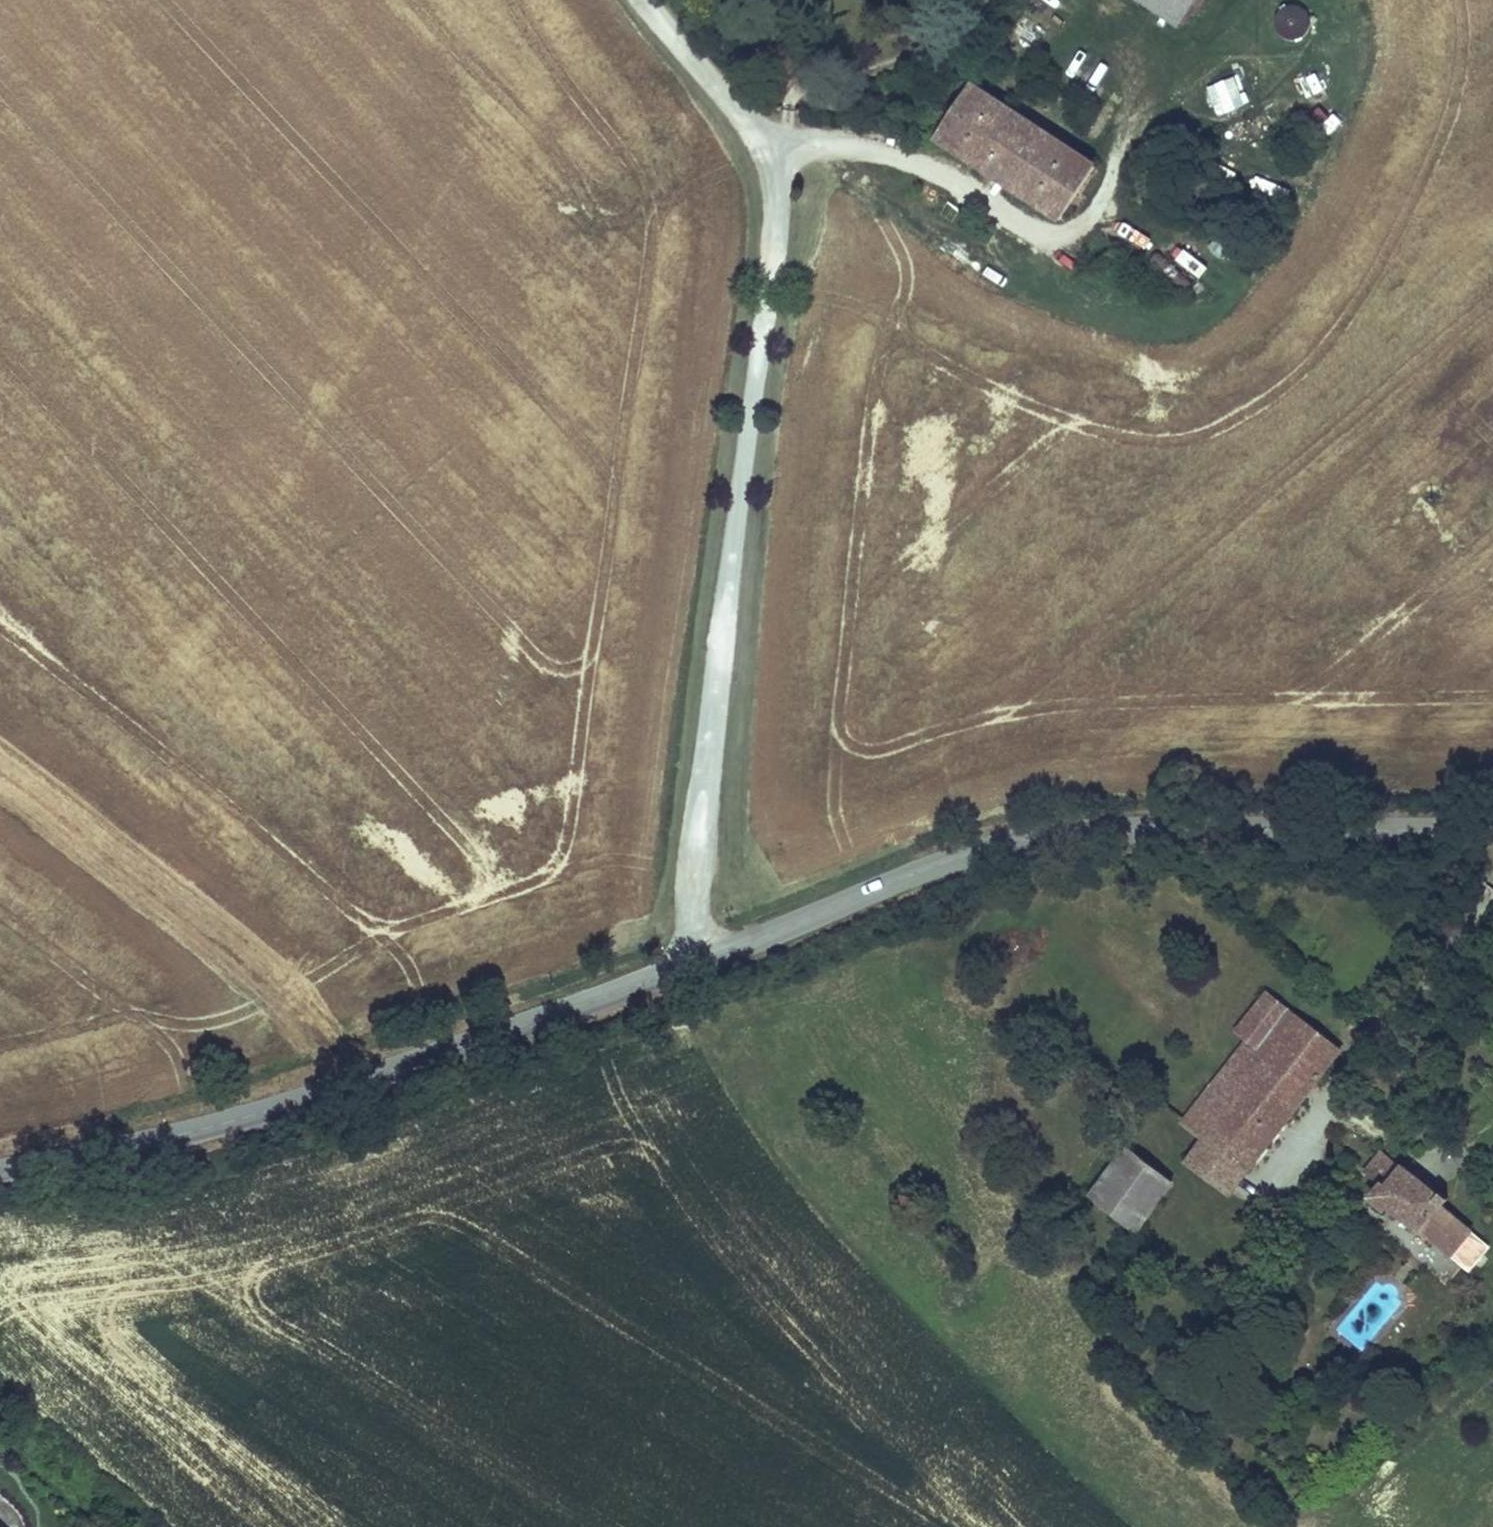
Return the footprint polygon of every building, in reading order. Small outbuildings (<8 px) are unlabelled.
[(1178,24),(1194,0),(1141,0),(1178,24)] [(1315,16),(1285,2),(1272,28),(1302,42),(1315,16)] [(1022,15),(1011,34),(1039,49),(1049,30),(1022,15)] [(1236,77),(1206,89),(1217,116),(1247,104),(1236,77)] [(970,91),(935,144),(1058,227),(1094,174),(970,91)] [(1181,1125),(1204,1144),(1185,1168),(1224,1199),(1341,1054),(1267,994),(1254,1010),(1260,1015),(1240,1039),(1246,1044),(1181,1125)] [(1173,1189),(1126,1153),(1088,1202),(1136,1238),(1173,1189)] [(1387,1190),(1399,1174),(1379,1157),(1366,1173),(1387,1190)] [(1397,1210),(1459,1261),(1478,1237),(1436,1202),(1442,1194),(1426,1181),(1419,1190),(1399,1174),(1387,1190),(1373,1206),(1389,1219),(1397,1210)]
